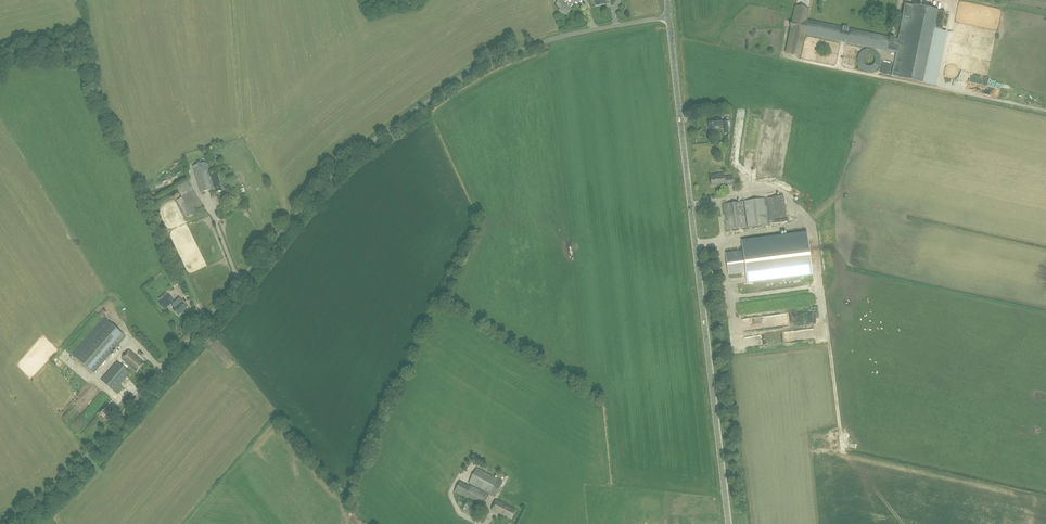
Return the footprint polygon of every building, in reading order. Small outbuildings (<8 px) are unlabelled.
[(570,8),(561,0),(559,0),(555,4),(560,8),(559,10),(562,12),(563,11),(566,13),(570,8)] [(893,67),(893,69),(891,76),(898,78),(922,83),(934,85),(946,31),(942,30),(945,13),(937,11),(937,10),(914,5),(914,6),(905,4),(902,17),(903,17),(898,41),(895,40),(895,38),(889,37),(889,39),(848,30),(848,28),(843,27),(842,29),(806,21),(808,10),(809,10),(796,7),(793,22),(792,21),(791,27),(792,27),(787,52),(799,54),(803,33),(840,40),(840,42),(845,43),(845,41),(871,47),(871,49),(870,49),(873,50),(875,51),(876,52),(878,54),(879,56),(880,58),(880,60),(880,62),(878,66),(880,62),(882,61),(883,61),(885,60),(887,60),(889,61),(890,62),(891,64),(892,65),(893,67)] [(715,131),(715,127),(722,126),(721,118),(708,119),(709,127),(709,132),(715,131)] [(210,177),(205,162),(192,166),(200,193),(214,189),(215,193),(222,191),(217,174),(210,177)] [(724,178),(724,174),(715,175),(715,176),(710,177),(711,186),(721,185),(721,186),(734,185),(733,177),(724,178)] [(758,182),(751,186),(755,193),(774,181),(771,175),(766,178),(764,176),(757,181),(758,182)] [(187,217),(203,208),(188,181),(177,188),(182,197),(177,200),(187,217)] [(769,219),(786,217),(783,197),(768,199),(766,199),(769,219)] [(727,230),(769,224),(765,199),(724,204),(727,230)] [(743,250),(726,253),(729,274),(746,272),(747,283),(812,274),(806,232),(742,240),(743,250)] [(168,294),(167,294),(160,300),(158,302),(165,309),(174,301),(168,294)] [(182,301),(179,298),(172,304),(175,308),(173,310),(178,316),(186,309),(181,302),(182,301)] [(94,373),(126,337),(105,318),(72,354),(94,373)] [(136,372),(144,363),(130,350),(122,359),(136,372)] [(114,391),(130,373),(117,362),(101,380),(114,391)] [(490,494),(498,479),(477,468),(469,483),(490,494)] [(469,486),(460,481),(454,492),(477,504),(476,505),(468,501),(464,508),(478,516),(489,495),(470,485),(469,486)] [(511,519),(516,510),(508,507),(509,506),(496,499),(491,509),(505,516),(511,519)]
